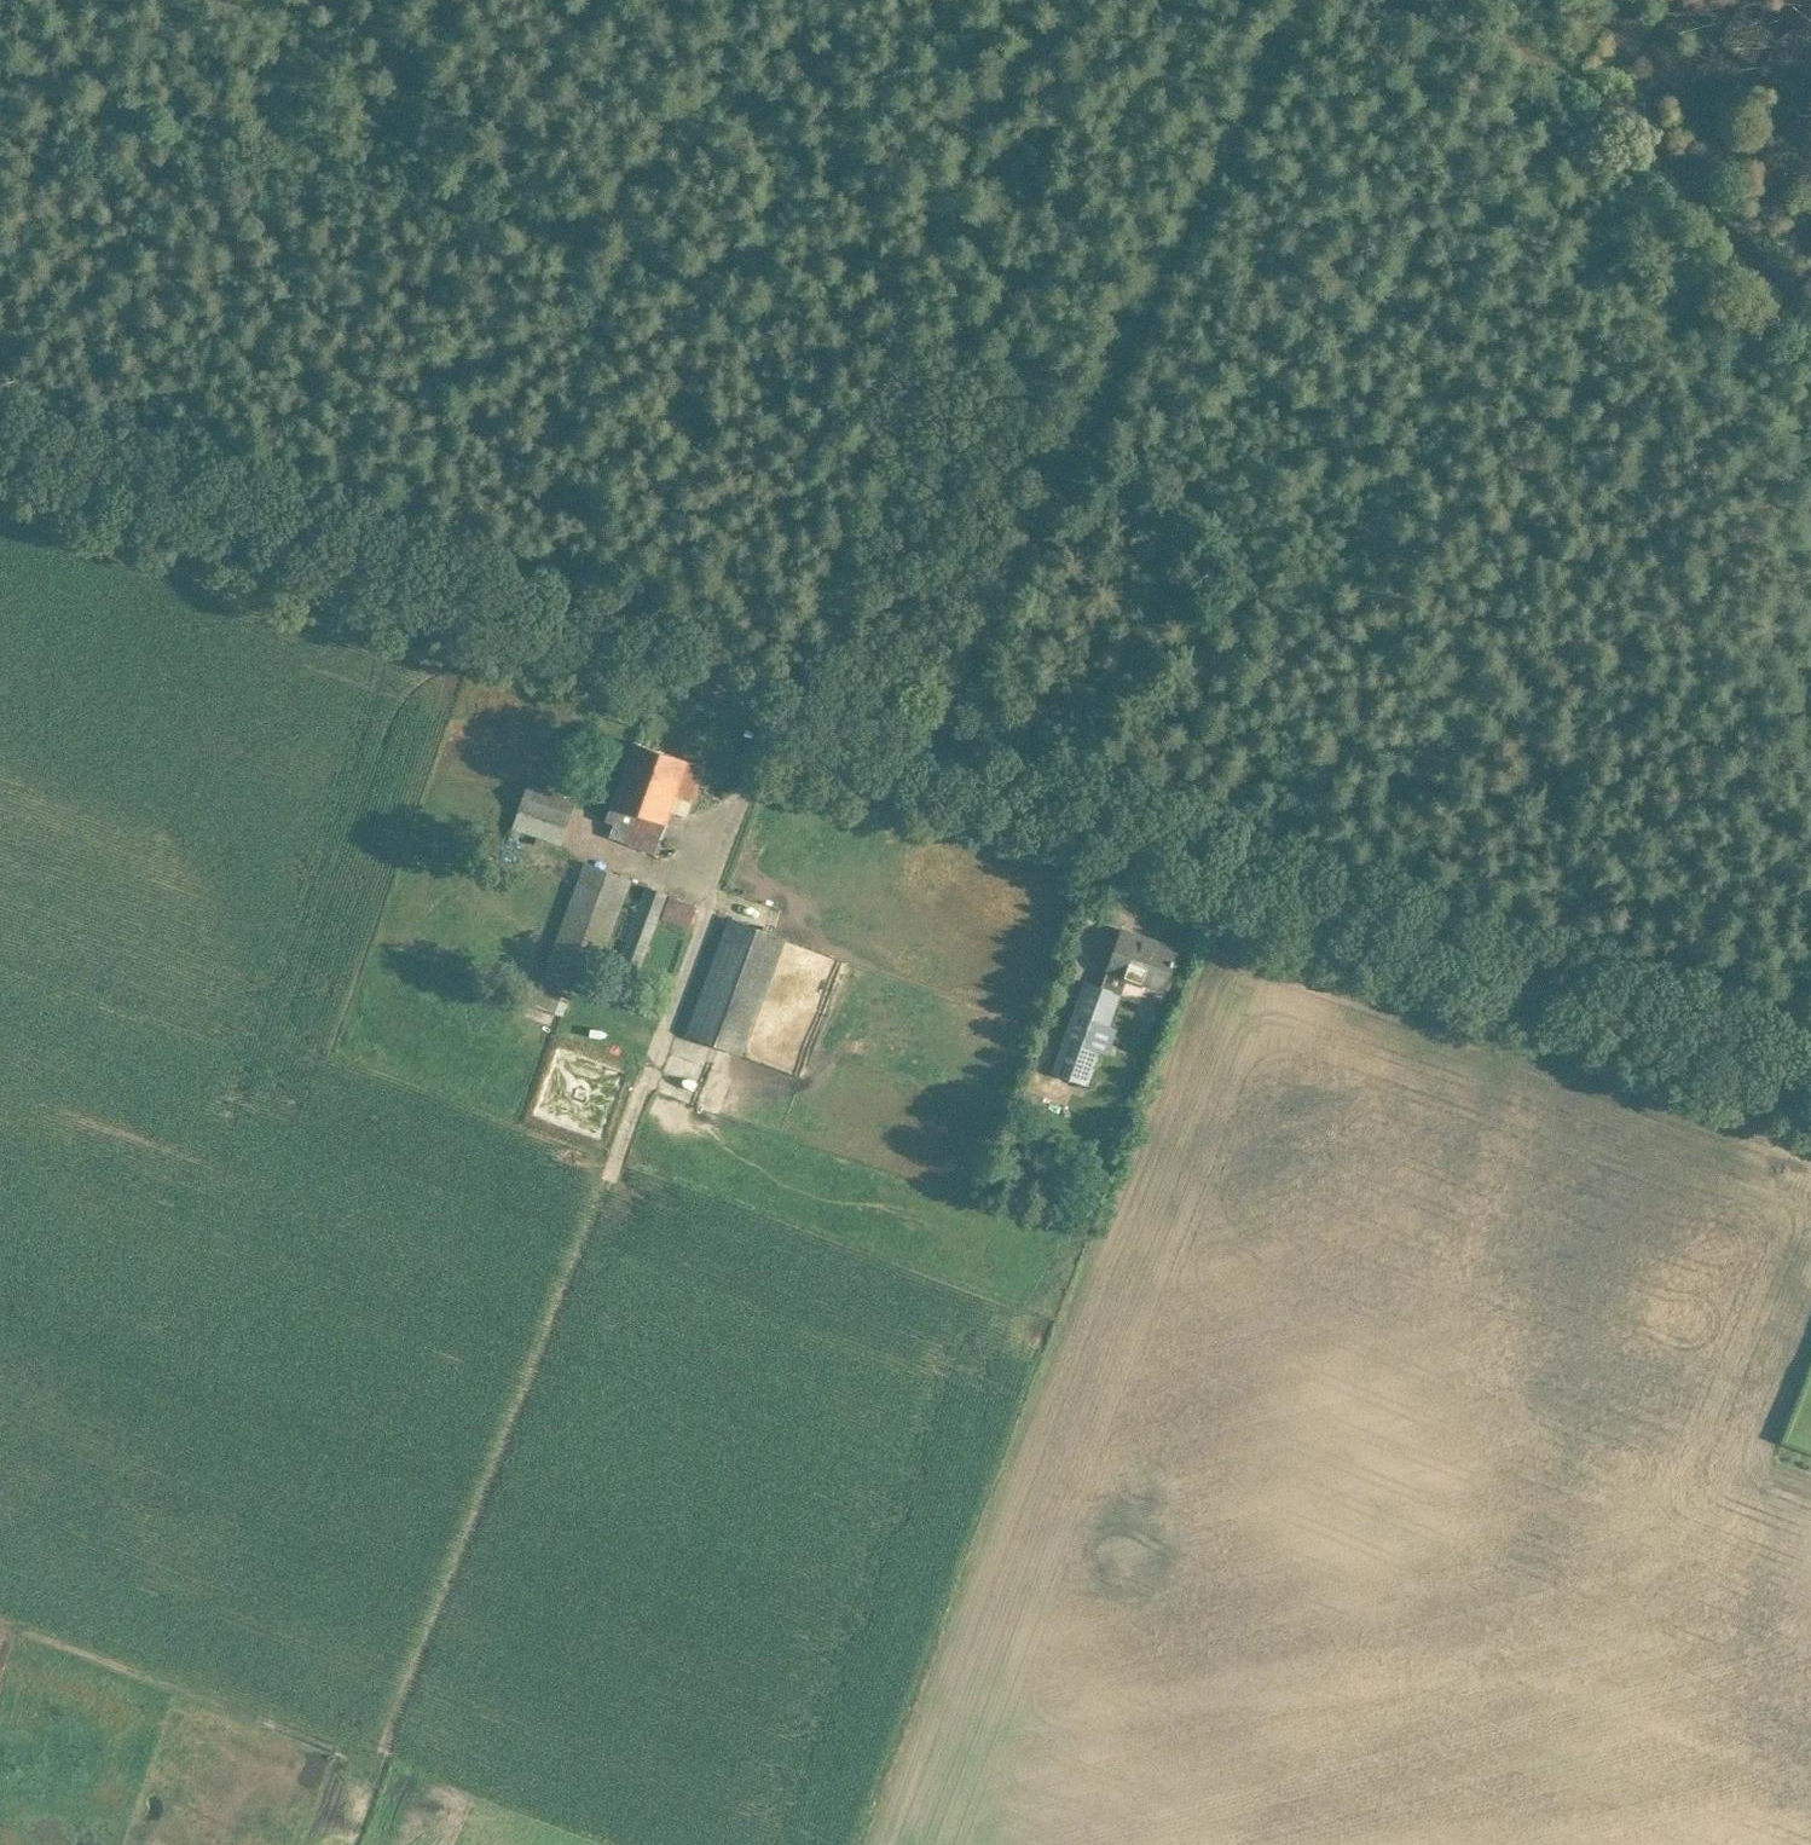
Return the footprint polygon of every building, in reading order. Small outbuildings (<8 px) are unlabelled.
[(614,823),(610,837),(654,853),(670,809),(687,815),(704,766),(634,741),(606,821),(614,823)] [(576,799),(527,783),(513,828),(560,844),(576,799)] [(532,1004),(556,1013),(563,1015),(568,1002),(561,999),(575,960),(598,969),(630,879),(583,862),(532,1004)] [(597,990),(627,1002),(667,894),(649,886),(611,980),(603,976),(597,990)] [(660,919),(687,928),(696,905),(669,895),(660,919)] [(785,939),(770,933),(730,918),(722,941),(688,1034),(742,1054),(785,939)] [(1051,1072),(1088,1085),(1127,976),(1162,988),(1176,949),(1123,930),(1103,987),(1084,981),(1051,1072)]
